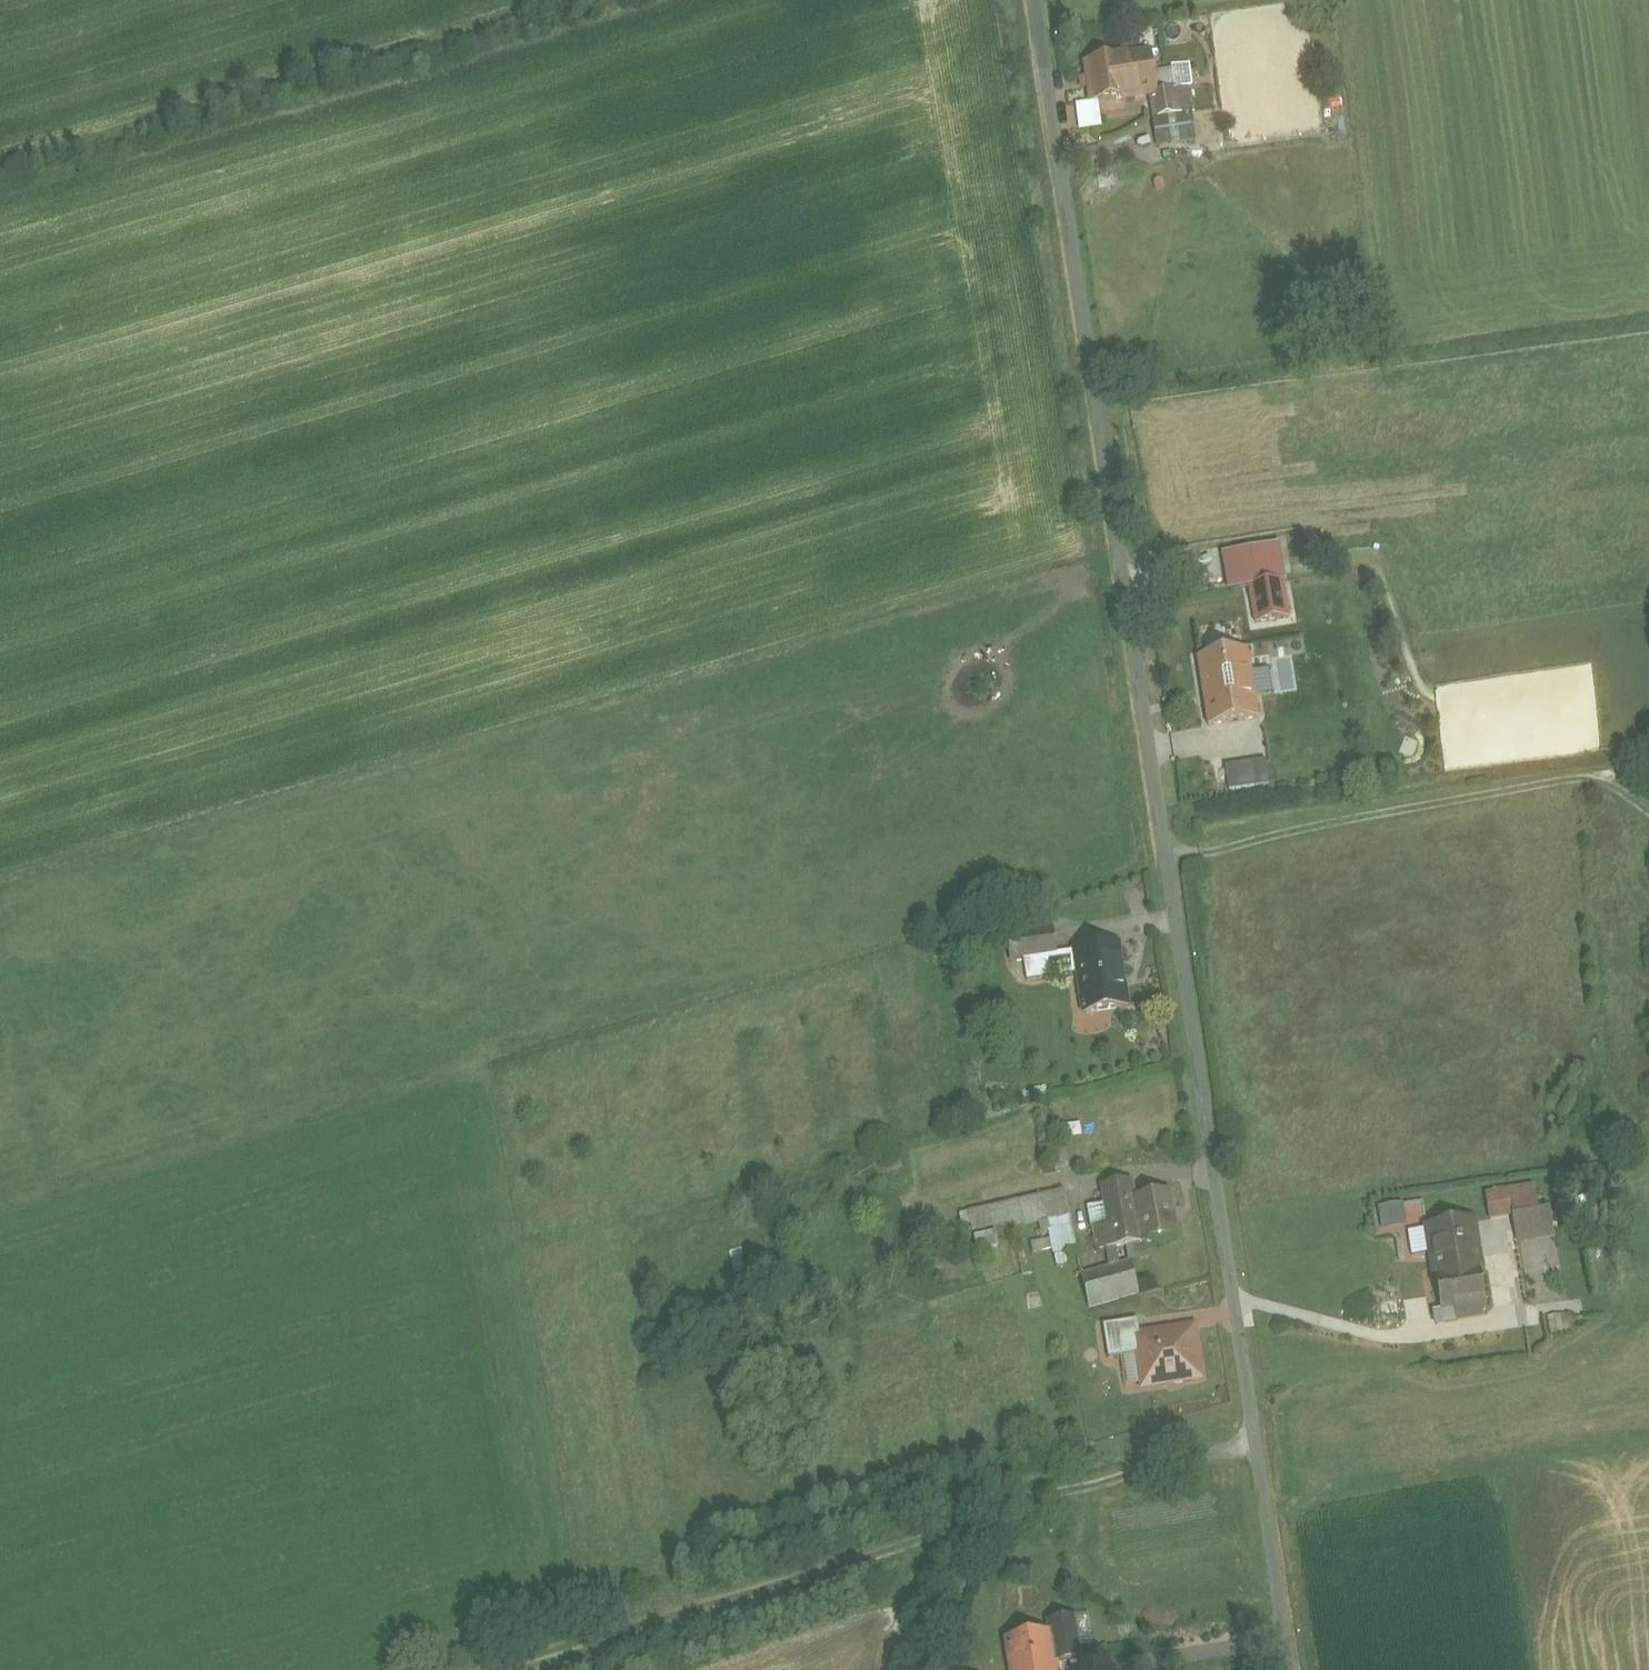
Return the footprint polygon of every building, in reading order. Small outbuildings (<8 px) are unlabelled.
[(1089,59),(1097,114),(1158,105),(1167,104),(1167,101),(1164,79),(1159,48),(1089,59)] [(1167,101),(1187,98),(1184,76),(1164,79),(1167,101)] [(1187,98),(1167,101),(1167,104),(1158,105),(1162,135),(1198,130),(1193,97),(1187,98)] [(1097,130),(1095,104),(1072,105),(1073,131),(1097,130)] [(1294,589),(1258,595),(1264,636),(1300,630),(1294,589)] [(1257,660),(1206,668),(1217,737),(1267,729),(1257,660)] [(1415,698),(1394,700),(1396,719),(1416,718),(1415,698)] [(1267,785),(1263,760),(1219,766),(1222,791),(1267,785)] [(1025,987),(1083,979),(1081,961),(1067,963),(1065,952),(1033,956),(1031,940),(1012,942),(1015,970),(1022,969),(1025,987)] [(1136,1016),(1127,951),(1080,957),(1081,961),(1083,979),(1089,1022),(1136,1016)] [(1141,1189),(1104,1195),(1107,1213),(1110,1234),(1096,1236),(1100,1258),(1131,1253),(1133,1264),(1141,1268),(1149,1267),(1154,1261),(1152,1250),(1183,1245),(1176,1202),(1144,1207),(1141,1189)] [(1489,1200),(1494,1228),(1516,1224),(1542,1219),(1537,1192),(1489,1200)] [(1081,1259),(1067,1198),(964,1221),(967,1234),(978,1231),(980,1241),(1000,1237),(1001,1240),(1049,1229),(1057,1264),(1081,1259)] [(1093,1216),(1096,1236),(1110,1234),(1107,1213),(1093,1216)] [(1391,1239),(1412,1236),(1409,1214),(1388,1218),(1391,1239)] [(1542,1219),(1516,1224),(1520,1250),(1557,1244),(1553,1218),(1542,1219)] [(1488,1279),(1480,1226),(1432,1234),(1427,1234),(1431,1260),(1436,1287),(1440,1286),(1443,1303),(1485,1296),(1482,1279),(1488,1279)] [(1124,1275),(1123,1273),(1086,1283),(1095,1315),(1142,1302),(1134,1272),(1124,1275)] [(1485,1296),(1443,1303),(1439,1304),(1442,1321),(1458,1318),(1459,1330),(1490,1326),(1485,1296)] [(1067,1313),(1065,1298),(1051,1301),(1053,1311),(1056,1310),(1057,1314),(1067,1313)] [(1112,1364),(1140,1360),(1137,1341),(1143,1340),(1141,1328),(1107,1333),(1112,1364)] [(1209,1389),(1200,1332),(1143,1340),(1137,1341),(1140,1360),(1146,1399),(1209,1389)] [(1064,1669),(1092,1669),(1085,1628),(1055,1630),(1058,1642),(1059,1642),(1064,1669)] [(1011,1650),(1015,1669),(1064,1669),(1059,1642),(1058,1642),(1011,1650)]
